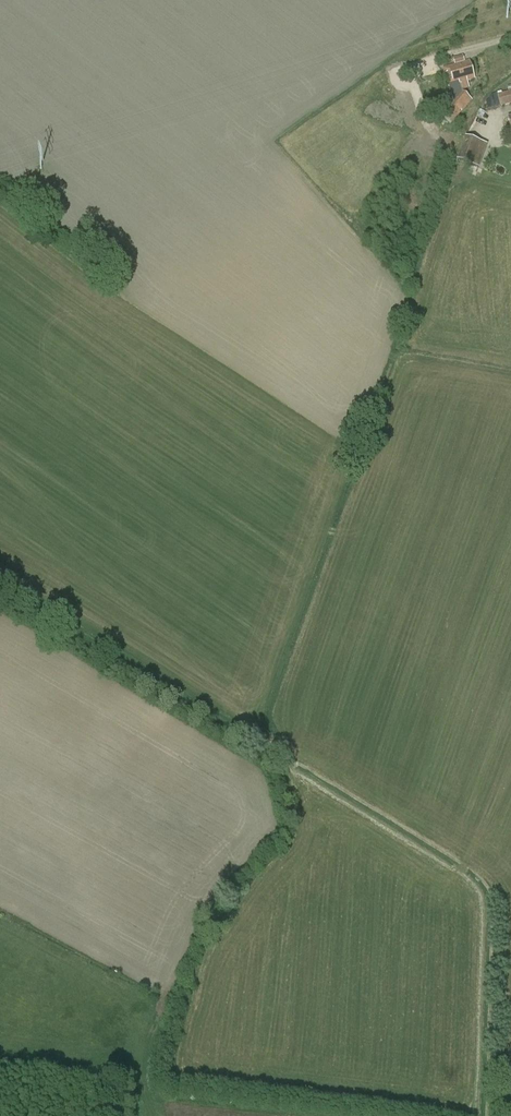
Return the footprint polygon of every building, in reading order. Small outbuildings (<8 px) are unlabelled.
[(422,79),(431,76),(426,60),(416,63),(422,79)] [(460,84),(475,79),(469,61),(443,69),(445,74),(448,73),(451,80),(446,81),(448,88),(455,86),(458,97),(441,116),(449,123),(470,99),(462,91),(460,84)] [(510,104),(510,92),(498,94),(501,107),(510,104)] [(479,168),(488,145),(465,137),(457,160),(479,168)]
